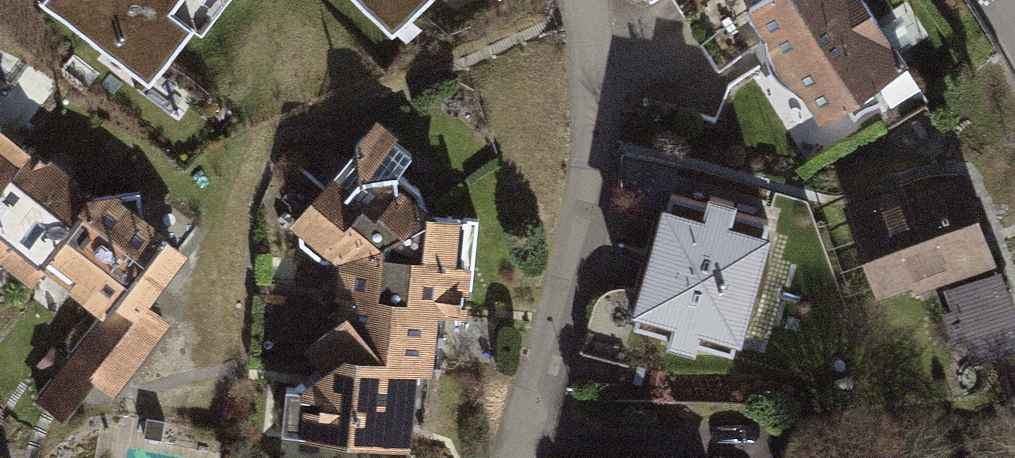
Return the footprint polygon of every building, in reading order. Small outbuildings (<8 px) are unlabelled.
[(150,77),(194,22),(205,30),(228,0),(51,0),(150,77)] [(394,34),(428,0),(360,0),(394,34)] [(750,8),(783,66),(875,7),(871,0),(764,0),(750,8)] [(875,7),(783,66),(794,84),(809,94),(824,123),(913,64),(875,7)] [(415,148),(382,118),(292,224),(341,263),(337,321),(305,347),(323,373),(305,384),(305,442),(412,450),(422,370),(438,372),(443,315),(469,316),(481,220),(431,210),(423,191),(402,174),(415,148)] [(32,146),(0,121),(0,190),(32,146)] [(42,272),(90,195),(91,190),(78,181),(81,176),(50,154),(48,158),(32,146),(0,190),(0,260),(3,260),(32,284),(42,272)] [(906,182),(847,205),(880,299),(916,283),(919,292),(1001,262),(963,169),(909,191),(906,182)] [(672,186),(633,322),(739,359),(780,218),(672,186)] [(143,213),(141,189),(90,195),(42,272),(102,318),(119,304),(161,338),(174,322),(149,302),(188,251),(143,213)] [(945,289),(952,307),(943,311),(954,341),(965,337),(974,363),(1014,350),(1014,296),(1004,267),(945,289)] [(161,338),(119,304),(102,318),(40,399),(66,417),(96,380),(113,393),(161,338)]
